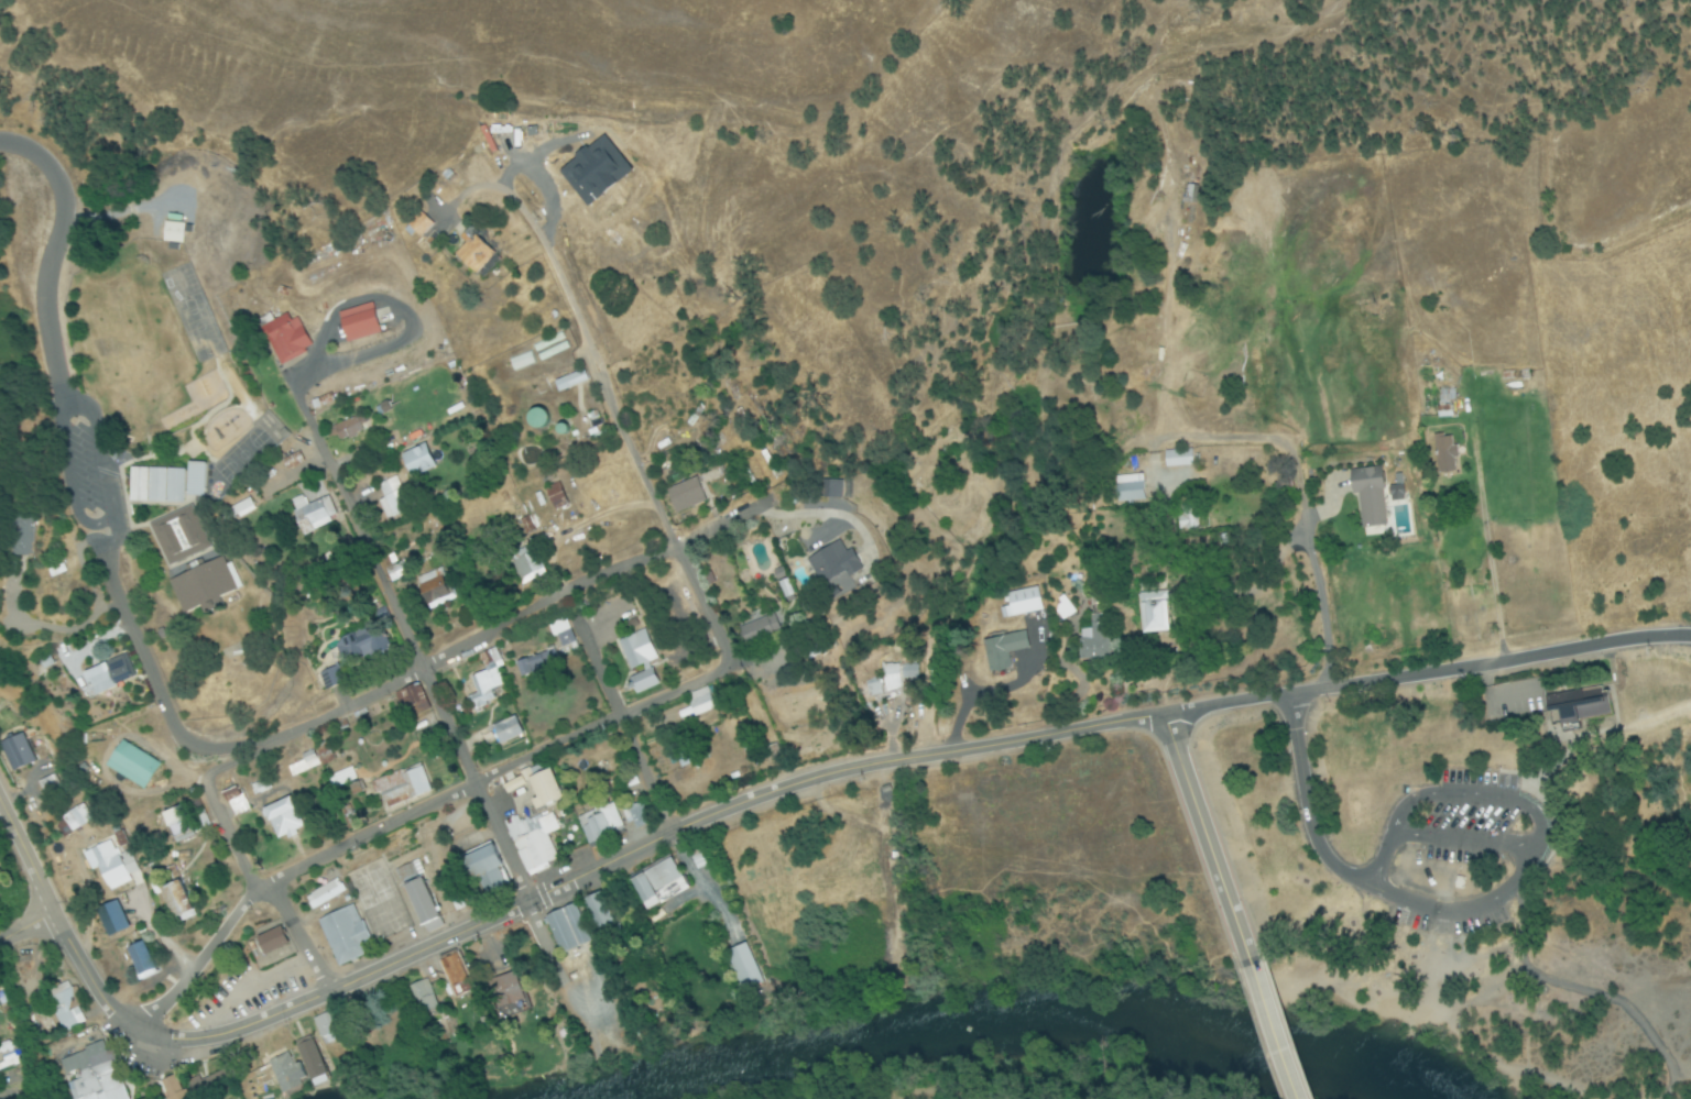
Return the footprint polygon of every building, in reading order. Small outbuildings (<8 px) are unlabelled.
[(1197,204),(1197,185),(1182,185),(1182,204),(1197,204)] [(182,243),(182,223),(160,223),(160,243),(182,243)] [(466,245),(455,255),(475,275),(496,255),(470,228),(460,238),(466,245)] [(382,334),(374,304),(339,314),(348,344),(382,334)] [(297,313),(265,328),(283,366),(315,350),(297,313)] [(536,345),(541,361),(571,352),(565,336),(536,345)] [(511,362),(517,374),(538,364),(532,353),(511,362)] [(588,382),(584,371),(554,382),(558,394),(588,382)] [(538,430),(549,419),(538,407),(526,418),(538,430)] [(366,432),(360,417),(336,426),(342,441),(366,432)] [(589,431),(591,439),(599,436),(597,429),(589,431)] [(1438,474),(1456,473),(1454,434),(1436,435),(1438,474)] [(400,457),(412,480),(437,468),(425,444),(400,457)] [(1165,468),(1194,468),(1194,451),(1165,451),(1165,468)] [(127,503),(182,503),(182,497),(203,497),(203,463),(186,463),(186,469),(127,469),(127,503)] [(1382,468),(1350,470),(1352,495),(1359,494),(1361,528),(1386,526),(1382,468)] [(1113,476),(1113,502),(1144,502),(1144,476),(1113,476)] [(385,499),(380,502),(387,521),(413,512),(400,477),(380,484),(385,499)] [(706,502),(696,478),(666,491),(677,515),(706,502)] [(842,482),(817,482),(817,498),(842,498),(842,482)] [(291,514),(305,538),(339,518),(327,496),(308,507),(303,497),(294,502),(298,510),(291,514)] [(224,511),(229,523),(255,511),(249,499),(224,511)] [(1178,505),(1178,530),(1199,530),(1199,505),(1178,505)] [(147,524),(165,566),(207,549),(189,506),(147,524)] [(8,557),(34,557),(35,514),(8,513),(8,557)] [(851,549),(844,552),(841,543),(807,556),(819,586),(859,570),(851,549)] [(523,584),(547,573),(534,546),(510,557),(523,584)] [(214,597),(233,590),(221,558),(166,578),(178,613),(198,606),(200,612),(217,605),(214,597)] [(427,607),(449,598),(439,571),(416,580),(427,607)] [(1140,634),(1168,633),(1168,592),(1140,593),(1140,634)] [(736,631),(745,648),(783,630),(774,613),(736,631)] [(1091,616),(1091,630),(1079,630),(1079,659),(1106,659),(1106,616),(1091,616)] [(560,650),(578,643),(569,618),(551,624),(560,650)] [(345,667),(391,651),(382,624),(336,640),(345,667)] [(1007,669),(1005,654),(1027,650),(1023,632),(979,641),(985,674),(1007,669)] [(621,640),(628,670),(648,665),(642,635),(621,640)] [(84,673),(94,697),(138,679),(128,655),(84,673)] [(548,668),(545,656),(517,663),(520,675),(548,668)] [(882,665),(882,681),(868,681),(868,691),(918,691),(918,665),(882,665)] [(471,675),(476,695),(469,698),(472,710),(497,703),(493,690),(505,687),(499,667),(471,675)] [(629,680),(636,696),(658,685),(651,670),(629,680)] [(399,692),(404,709),(425,703),(420,686),(399,692)] [(1546,711),(1556,710),(1558,724),(1609,717),(1605,688),(1544,697),(1546,711)] [(689,694),(690,715),(712,714),(711,693),(689,694)] [(499,747),(524,736),(515,717),(491,728),(499,747)] [(162,765),(124,741),(108,767),(146,791),(162,765)] [(322,768),(318,754),(289,763),(293,777),(322,768)] [(422,767),(372,781),(380,809),(430,795),(422,767)] [(527,778),(539,809),(561,800),(549,769),(527,778)] [(353,781),(349,770),(328,779),(333,789),(353,781)] [(255,787),(258,796),(273,791),(269,782),(255,787)] [(224,795),(238,818),(252,809),(238,787),(224,795)] [(278,839),(304,826),(290,797),(264,810),(278,839)] [(94,819),(81,803),(62,819),(75,835),(94,819)] [(587,844),(624,831),(614,804),(578,818),(587,844)] [(631,807),(634,828),(650,825),(646,804),(631,807)] [(176,848),(197,839),(183,806),(162,815),(176,848)] [(548,834),(558,831),(554,816),(523,825),(526,837),(515,841),(525,874),(557,864),(548,834)] [(89,849),(105,891),(130,882),(126,874),(134,871),(127,853),(117,857),(112,841),(89,849)] [(478,877),(486,898),(508,890),(493,846),(460,858),(469,881),(478,877)] [(628,881),(644,911),(687,888),(671,858),(628,881)] [(402,886),(419,926),(439,917),(422,878),(402,886)] [(157,889),(174,925),(193,916),(176,881),(157,889)] [(580,901),(594,932),(614,923),(600,892),(580,901)] [(544,917),(560,955),(590,941),(573,904),(544,917)] [(352,905),(318,921),(338,967),(373,951),(352,905)] [(254,939),(262,957),(287,945),(279,928),(254,939)] [(158,973),(142,941),(123,950),(139,982),(158,973)] [(451,988),(468,981),(455,952),(438,960),(451,988)] [(45,997),(42,988),(47,986),(41,969),(18,976),(29,1009),(28,1009),(36,1036),(82,1021),(72,988),(45,997)] [(514,973),(484,982),(493,1010),(523,1002),(514,973)] [(407,988),(421,1015),(438,1007),(425,979),(407,988)] [(311,1022),(327,1047),(343,1036),(327,1012),(311,1022)] [(308,1081),(325,1075),(310,1038),(294,1044),(308,1081)] [(109,1051),(98,1055),(95,1047),(59,1059),(72,1098),(125,1098),(109,1051)] [(268,1062),(279,1093),(302,1085),(290,1053),(268,1062)] [(191,1077),(191,1095),(225,1095),(225,1077),(191,1077)]
